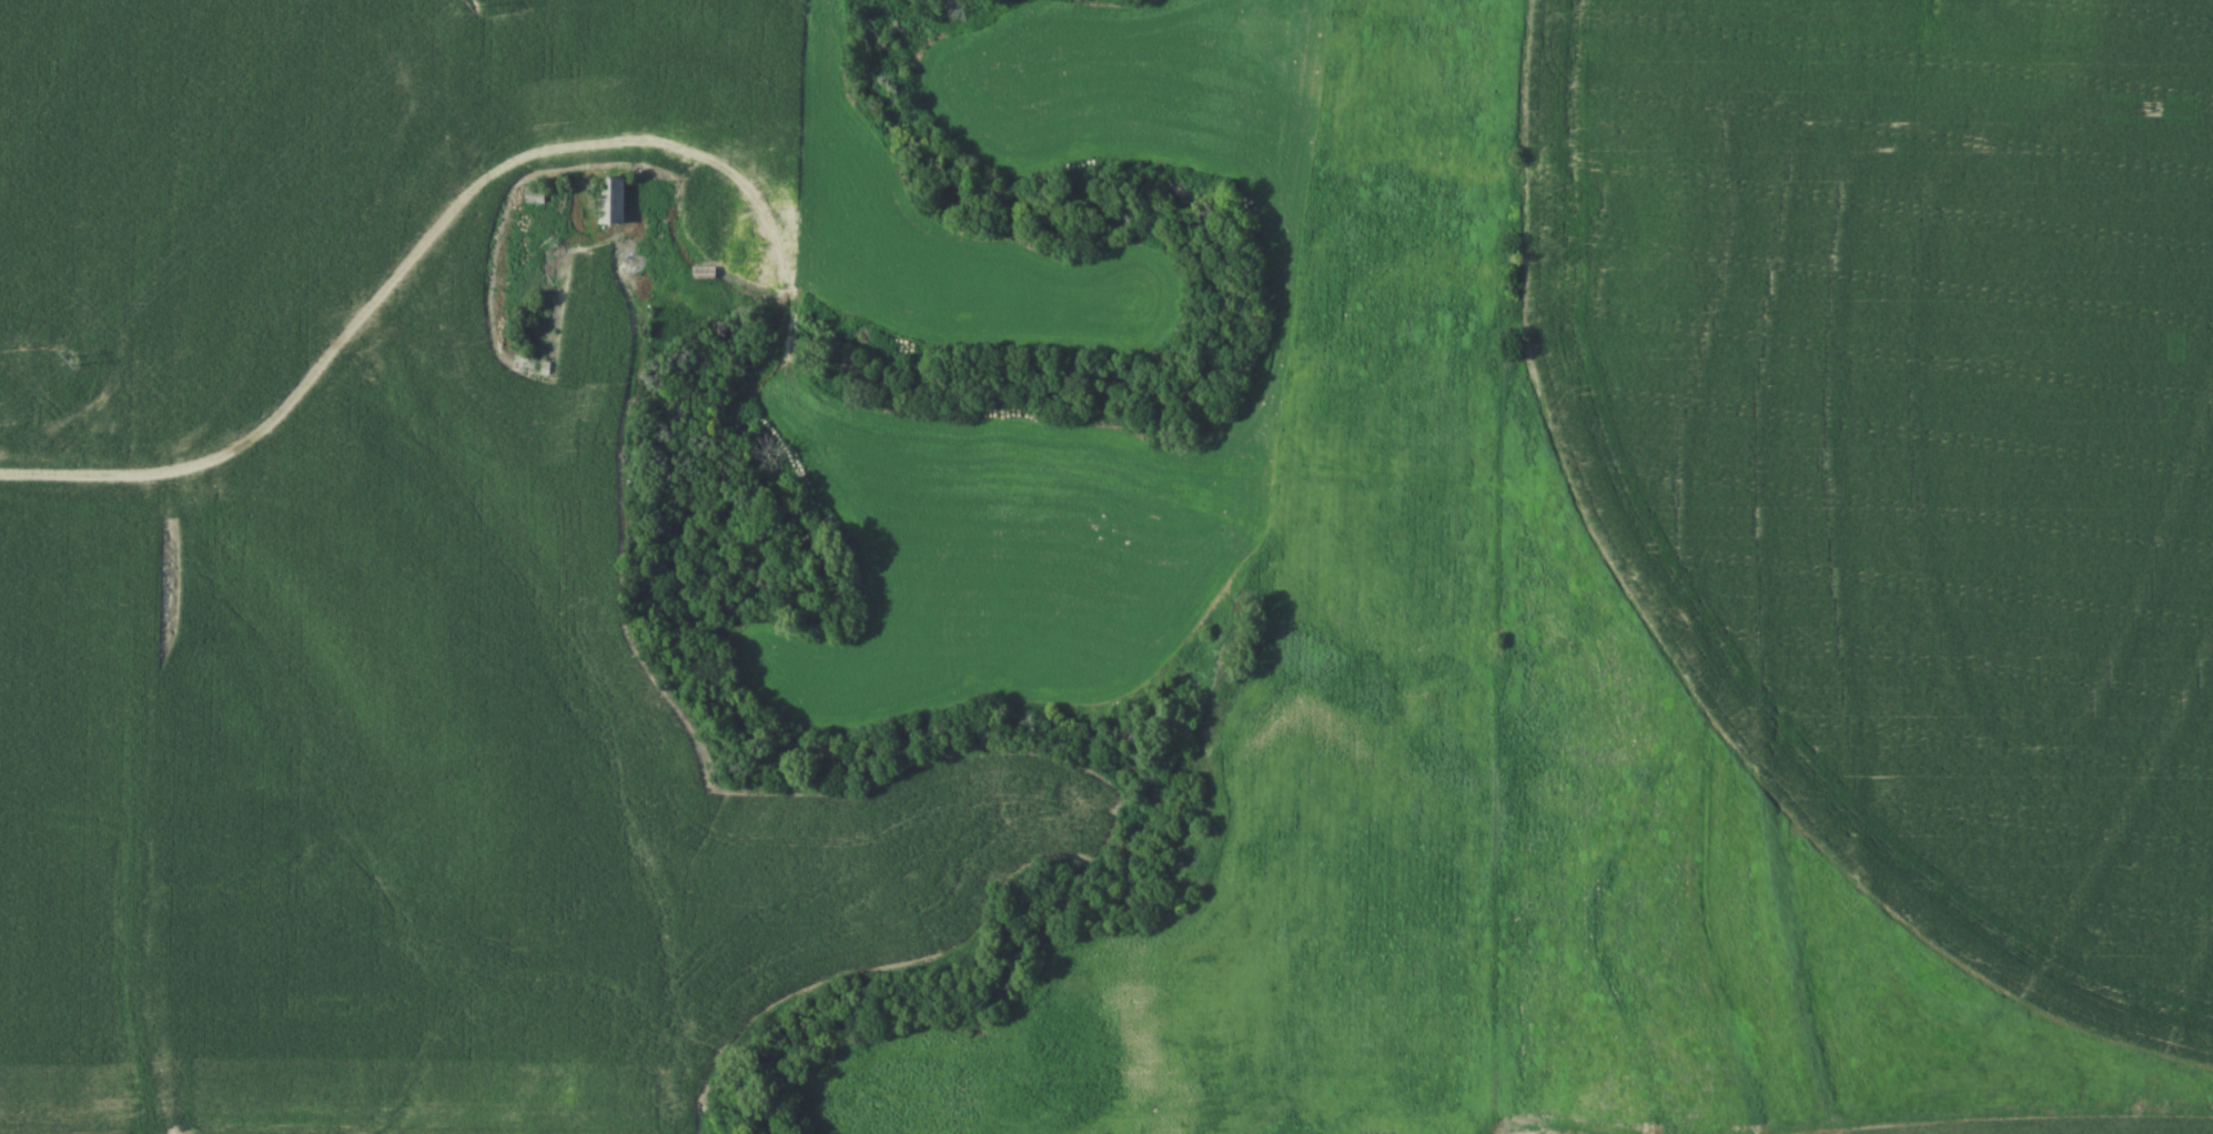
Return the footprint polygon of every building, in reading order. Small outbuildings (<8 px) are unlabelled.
[(599,180),(599,226),(623,226),(623,180),(599,180)] [(691,279),(712,279),(712,269),(691,269),(691,279)] [(530,373),(530,357),(515,357),(515,373),(530,373)]
